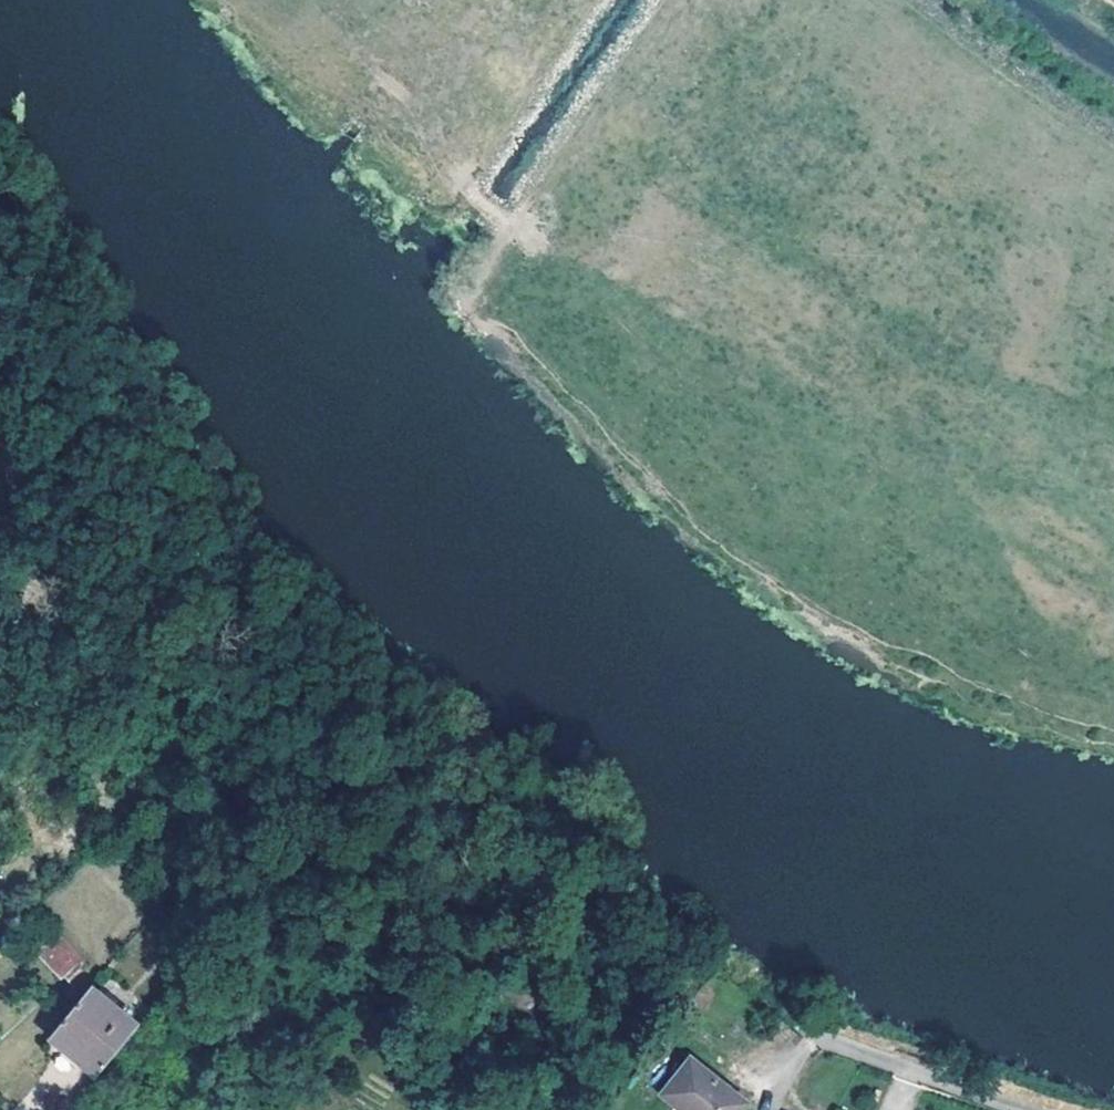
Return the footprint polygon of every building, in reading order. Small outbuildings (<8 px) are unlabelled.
[(53,979),(80,967),(63,931),(36,944),(53,979)] [(136,1023),(88,984),(48,1034),(96,1072),(136,1023)] [(687,1059),(661,1095),(681,1109),(735,1109),(742,1100),(687,1059)] [(149,1097),(140,1109),(169,1109),(149,1097)]
